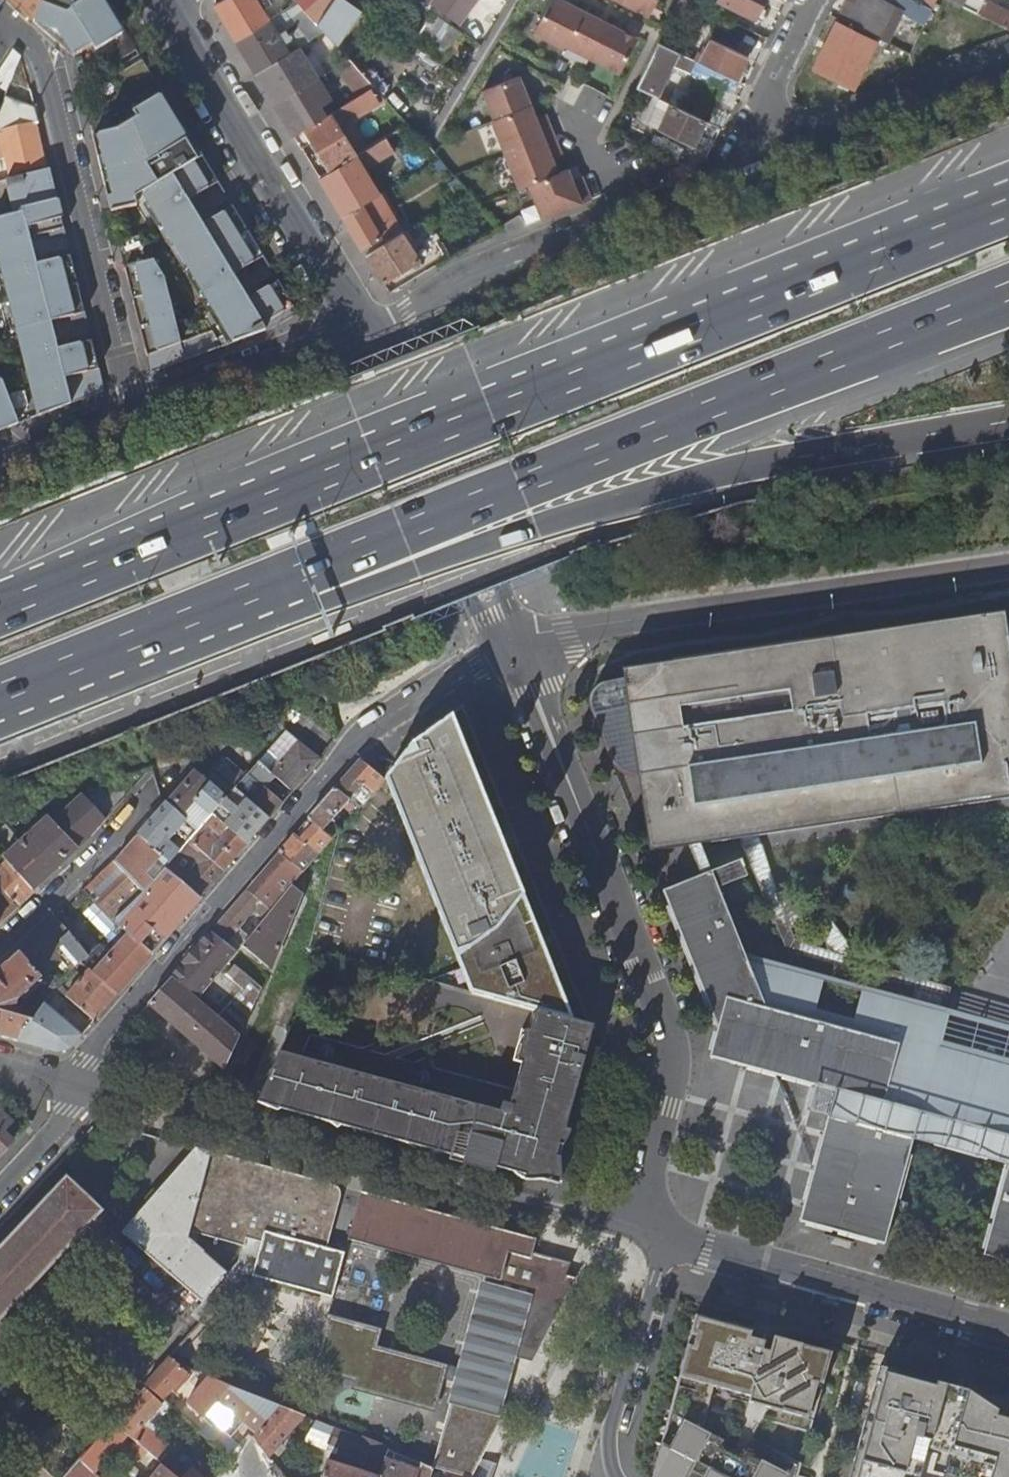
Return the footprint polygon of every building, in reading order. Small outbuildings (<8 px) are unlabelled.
[(42,0),(12,0),(34,21),(42,0)] [(34,21),(68,53),(120,23),(106,0),(42,0),(34,21)] [(236,42),(269,22),(258,2),(256,0),(223,0),(214,5),(236,42)] [(276,18),(275,15),(282,12),(283,14),(289,10),(298,5),(293,0),(261,0),(258,2),(269,22),(276,18)] [(334,0),(293,0),(298,5),(316,25),(331,5),(334,0)] [(438,16),(445,21),(448,17),(460,25),(478,0),(434,0),(415,0),(438,16)] [(581,14),(554,0),(551,0),(533,36),(562,52),(564,49),(581,14)] [(621,5),(648,18),(658,0),(624,0),(621,5)] [(706,10),(686,0),(680,0),(670,21),(695,32),(706,10)] [(764,0),(719,0),(718,2),(754,19),(764,0)] [(914,0),(858,0),(856,4),(848,0),(847,0),(838,18),(877,37),(891,9),(901,13),(925,25),(933,9),(923,4),(914,0)] [(937,0),(925,0),(923,4),(933,9),(937,0)] [(1008,29),(1008,11),(987,0),(950,0),(1008,29)] [(290,18),(310,40),(323,32),(316,25),(298,5),(289,10),(293,14),(290,18)] [(345,15),(331,5),(316,25),(323,32),(328,38),(345,15)] [(891,9),(877,37),(887,42),(889,37),(901,13),(891,9)] [(608,26),(581,14),(564,49),(592,62),(608,26)] [(448,54),(462,33),(445,21),(438,16),(423,37),(448,54)] [(236,42),(255,73),(288,53),(285,48),(293,43),(286,31),(277,35),(273,28),(279,24),(276,18),(269,22),(236,42)] [(635,39),(608,26),(592,62),(619,74),(635,39)] [(910,54),(913,49),(889,37),(887,42),(910,54)] [(708,66),(736,80),(747,58),(711,40),(700,62),(708,66)] [(729,93),(736,80),(708,66),(700,62),(659,42),(638,83),(658,92),(672,65),(729,93)] [(21,58),(14,51),(0,71),(0,94),(6,97),(21,58)] [(255,73),(274,104),(306,85),(324,75),(320,68),(306,77),(303,79),(300,75),(307,70),(301,61),(294,64),(288,53),(255,73)] [(360,96),(373,87),(349,61),(335,68),(360,96)] [(493,122),(530,107),(519,78),(481,92),(493,122)] [(274,104),(293,135),(325,116),(322,111),(320,107),(323,104),(317,93),(312,95),(306,85),(274,104)] [(339,128),(385,100),(373,87),(360,96),(353,100),(340,108),(334,111),(325,116),(293,135),(301,149),(313,142),(330,172),(356,157),(339,128)] [(336,102),(340,108),(353,100),(350,94),(336,102)] [(93,137),(110,206),(148,201),(232,341),(264,329),(261,325),(292,306),(276,280),(247,298),(238,282),(226,289),(214,270),(220,266),(227,278),(262,257),(228,202),(200,219),(190,203),(178,211),(166,191),(172,187),(179,199),(214,178),(164,95),(93,137)] [(38,125),(35,110),(6,97),(0,112),(0,134),(1,134),(10,174),(44,166),(35,126),(38,125)] [(645,119),(659,126),(670,104),(656,97),(645,119)] [(692,143),(703,120),(670,104),(659,126),(692,143)] [(322,111),(325,116),(334,111),(331,106),(322,111)] [(505,157),(553,137),(547,122),(537,127),(530,107),(493,122),(491,123),(505,157)] [(529,185),(557,175),(549,156),(559,151),(553,137),(505,157),(518,189),(529,185)] [(379,195),(380,195),(370,179),(375,175),(371,167),(394,153),(387,138),(356,157),(330,172),(319,178),(342,217),(379,195)] [(657,152),(677,162),(683,150),(664,140),(657,152)] [(37,404),(40,416),(104,392),(103,388),(92,338),(59,347),(53,320),(85,312),(70,255),(38,262),(31,235),(64,227),(49,168),(11,176),(19,212),(0,216),(0,242),(37,404)] [(574,208),(591,202),(585,187),(575,191),(572,184),(567,172),(557,175),(529,185),(536,206),(542,221),(574,208)] [(403,233),(379,195),(342,217),(360,246),(366,255),(403,233)] [(414,235),(410,229),(403,233),(366,255),(382,282),(412,264),(415,269),(422,265),(406,239),(414,235)] [(154,254),(124,261),(135,307),(146,350),(180,342),(162,273),(154,254)] [(20,424),(0,372),(0,431),(20,424)] [(588,703),(603,742),(605,741),(612,763),(625,765),(635,775),(649,776),(652,803),(652,851),(736,838),(725,806),(750,803),(754,837),(1008,802),(1008,789),(1004,741),(1008,740),(1008,665),(995,667),(991,623),(638,672),(639,678),(604,683),(604,684),(603,684),(601,685),(600,685),(598,685),(593,690),(590,694),(588,700),(588,703)] [(414,737),(392,767),(386,774),(456,952),(466,949),(475,974),(470,991),(532,1008),(569,1019),(451,715),(414,737)] [(284,731),(258,762),(274,776),(292,792),(303,779),(320,760),(284,731)] [(300,828),(278,853),(292,864),(303,873),(339,830),(331,824),(349,800),(348,799),(360,784),(371,793),(382,779),(374,773),(358,760),(343,778),(324,800),(300,828)] [(386,774),(392,767),(384,761),(374,773),(382,779),(386,774)] [(258,762),(235,789),(247,799),(269,819),(281,804),(264,789),(274,776),(258,762)] [(218,808),(226,799),(194,771),(187,779),(167,803),(183,817),(199,831),(204,824),(212,816),(218,808)] [(52,823),(77,851),(90,839),(107,822),(106,821),(81,795),(52,823)] [(230,818),(218,808),(212,816),(246,845),(262,827),(269,819),(247,799),(230,818)] [(157,815),(139,836),(171,863),(179,853),(170,845),(169,846),(163,841),(174,828),(189,842),(199,831),(183,817),(167,803),(157,815)] [(204,855),(223,871),(237,855),(246,845),(212,816),(204,824),(221,839),(212,849),(208,846),(199,839),(194,846),(204,855)] [(8,863),(33,891),(62,865),(77,851),(52,823),(47,817),(2,858),(8,863)] [(204,824),(199,831),(189,842),(194,846),(199,839),(205,833),(213,840),(208,846),(212,849),(221,839),(204,824)] [(132,844),(113,865),(142,894),(143,894),(166,870),(171,863),(139,836),(132,844)] [(194,846),(189,842),(180,852),(196,865),(204,855),(194,846)] [(268,894),(292,864),(278,853),(270,863),(246,891),(271,911),(278,902),(268,894)] [(181,883),(199,899),(215,880),(223,871),(204,855),(196,865),(181,883)] [(709,1058),(838,1089),(867,1096),(861,1119),(832,1110),(807,1203),(891,1226),(917,1139),(1008,1164),(1008,1097),(946,1052),(910,1025),(915,1005),(881,996),(870,1036),(862,1033),(858,1032),(860,1026),(846,1022),(831,1018),(829,1024),(827,1024),(837,985),(806,977),(776,1013),(764,1010),(717,890),(745,878),(738,860),(661,890),(716,1032),(709,1058)] [(16,906),(27,896),(33,891),(8,863),(0,870),(0,889),(16,906)] [(100,877),(85,891),(113,921),(142,894),(113,865),(100,877)] [(127,934),(92,973),(117,995),(142,965),(176,925),(199,899),(181,883),(166,870),(143,894),(142,894),(113,921),(119,927),(127,934)] [(301,893),(292,885),(278,902),(271,911),(265,919),(242,946),(268,968),(275,960),(301,893)] [(16,906),(0,889),(0,921),(11,911),(16,906)] [(232,907),(211,932),(226,944),(254,911),(265,919),(271,911),(246,891),(232,907)] [(40,932),(18,952),(33,968),(57,945),(76,967),(89,955),(56,918),(40,932)] [(198,947),(170,978),(197,1001),(222,971),(236,953),(230,948),(226,944),(211,932),(198,947)] [(230,948),(236,953),(241,947),(235,942),(230,948)] [(53,990),(47,984),(22,1018),(13,1016),(16,1001),(20,998),(23,1000),(44,980),(33,968),(18,952),(0,969),(0,1038),(17,1042),(43,1005),(53,990)] [(210,1012),(239,1036),(262,987),(235,964),(226,974),(235,982),(210,1012)] [(90,971),(66,996),(86,1015),(93,1022),(111,1001),(117,995),(92,973),(90,971)] [(137,1016),(145,1023),(147,1025),(158,1012),(224,1070),(239,1036),(210,1012),(235,982),(226,974),(222,971),(197,1001),(170,978),(164,986),(137,1016)] [(871,994),(862,1033),(870,1036),(881,996),(871,994)] [(81,1036),(43,1005),(17,1042),(43,1050),(57,1054),(71,1049),(81,1036)] [(956,1016),(915,1005),(910,1025),(946,1052),(956,1016)] [(578,1064),(589,1024),(569,1019),(532,1008),(526,1030),(517,1028),(508,1059),(517,1061),(506,1101),(497,1098),(493,1111),(277,1051),(257,1103),(303,1116),(422,1149),(545,1183),(553,1157),(560,1132),(567,1107),(572,1086),(578,1064)] [(78,1025),(85,1031),(88,1028),(93,1022),(86,1015),(78,1025)] [(12,1143),(2,1133),(11,1123),(0,1113),(0,1156),(12,1143)] [(121,1234),(144,1254),(202,1304),(224,1279),(199,1258),(203,1252),(187,1238),(188,1237),(191,1232),(244,1246),(247,1238),(262,1242),(258,1257),(253,1276),(333,1298),(345,1252),(328,1248),(342,1196),(342,1192),(341,1189),(340,1188),(195,1148),(188,1156),(159,1190),(121,1234)] [(987,1253),(1008,1259),(1008,1171),(987,1253)] [(66,1182),(0,1252),(0,1318),(99,1212),(66,1182)] [(460,1476),(471,1476),(506,1411),(499,1409),(513,1355),(532,1360),(575,1278),(564,1275),(563,1276),(529,1267),(532,1253),(535,1241),(361,1194),(349,1239),(488,1277),(484,1292),(482,1292),(460,1371),(456,1385),(433,1470),(460,1476)] [(242,1253),(258,1257),(262,1242),(247,1238),(244,1246),(242,1253)] [(199,1258),(224,1279),(228,1274),(203,1252),(199,1258)] [(568,1263),(532,1253),(529,1267),(563,1276),(564,1275),(570,1265),(568,1263)] [(760,1328),(694,1310),(676,1375),(749,1395),(747,1399),(807,1415),(817,1378),(823,1379),(832,1347),(760,1328)] [(434,1414),(442,1381),(446,1367),(376,1348),(380,1330),(327,1316),(312,1371),(353,1383),(351,1392),(434,1414)] [(186,1374),(169,1359),(145,1386),(162,1400),(186,1374)] [(7,1435),(37,1402),(0,1364),(0,1428),(7,1435)] [(442,1381),(456,1385),(460,1371),(446,1367),(442,1381)] [(1007,1421),(991,1417),(992,1410),(967,1392),(880,1368),(850,1476),(1008,1476),(1008,1414),(1007,1421)] [(225,1392),(230,1387),(209,1378),(187,1404),(203,1418),(205,1416),(225,1392)] [(120,1422),(116,1419),(112,1423),(160,1464),(169,1453),(140,1429),(162,1404),(146,1390),(124,1415),(125,1416),(120,1422)] [(239,1403),(225,1392),(205,1416),(210,1421),(218,1427),(239,1403)] [(253,1438),(268,1460),(304,1417),(280,1407),(253,1438)] [(192,1426),(172,1409),(166,1415),(186,1432),(192,1426)] [(653,1476),(786,1476),(789,1472),(743,1449),(740,1456),(718,1444),(722,1438),(671,1410),(653,1476)] [(221,1450),(231,1439),(218,1427),(210,1421),(207,1424),(206,1424),(199,1432),(221,1450)] [(383,1449),(329,1427),(317,1441),(356,1456),(355,1462),(375,1470),(383,1449)] [(433,1470),(388,1451),(379,1476),(431,1476),(433,1470)] [(89,1459),(84,1455),(79,1460),(84,1464),(89,1459)] [(79,1460),(69,1472),(75,1476),(83,1476),(90,1469),(84,1464),(79,1460)] [(322,1476),(367,1476),(326,1464),(322,1476)] [(163,1467),(155,1476),(175,1476),(163,1467)]
